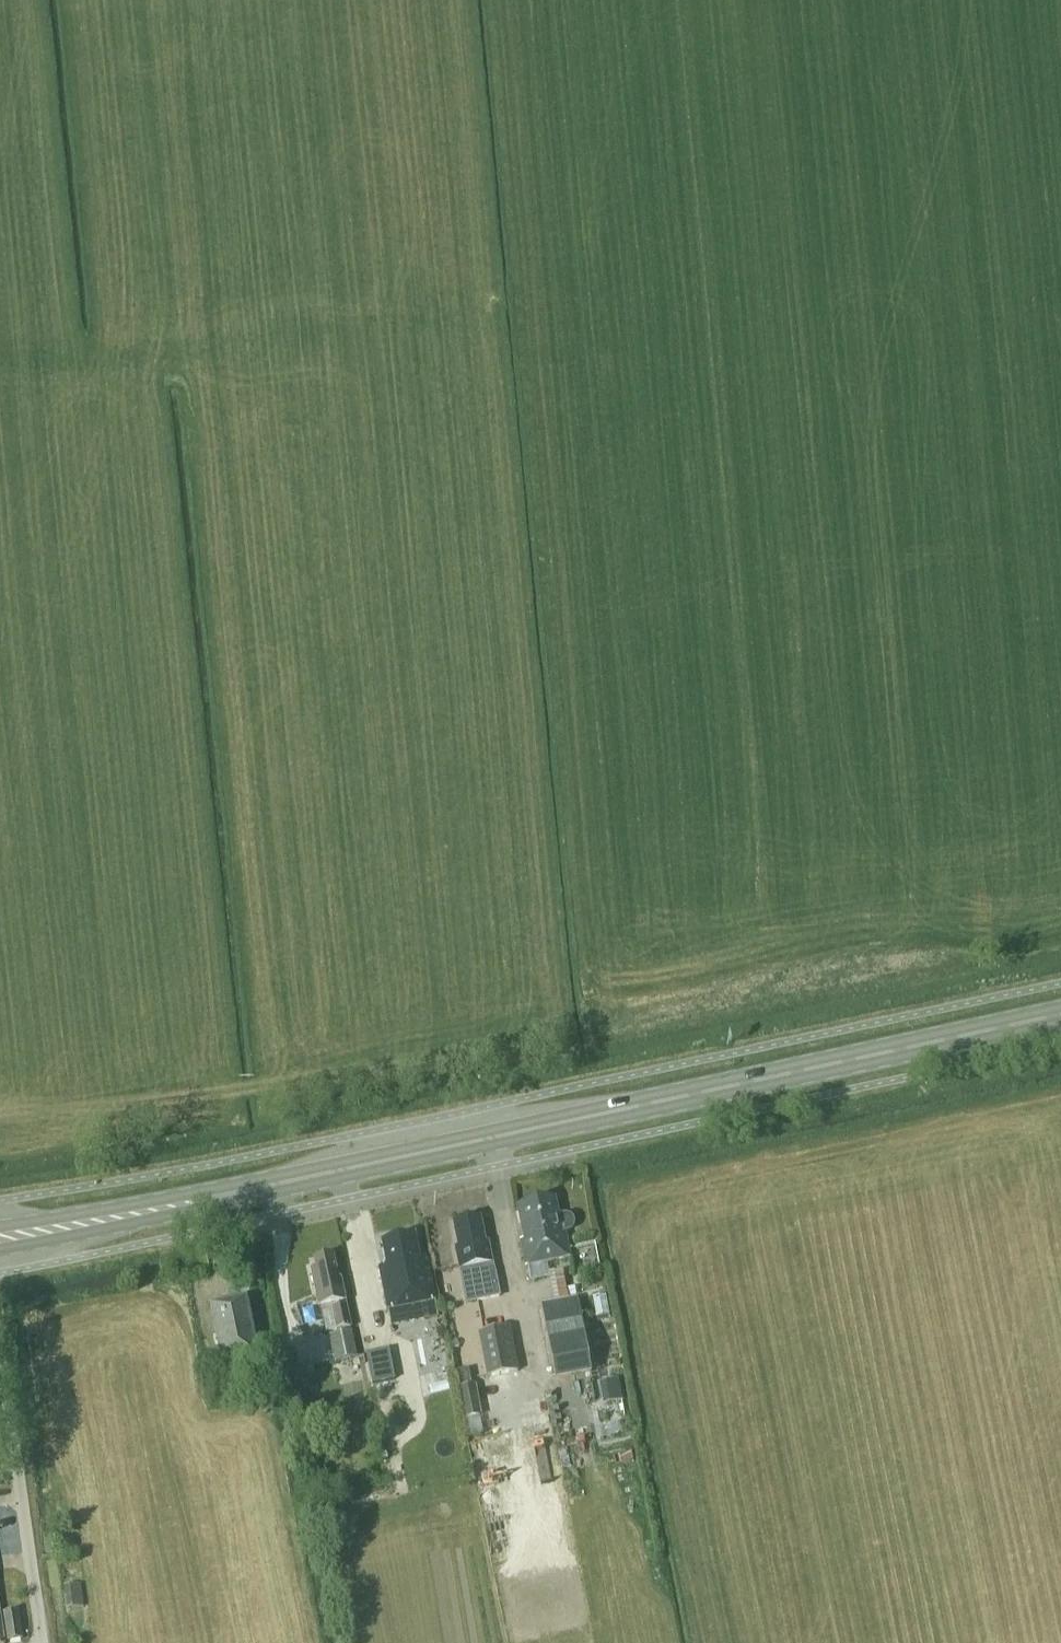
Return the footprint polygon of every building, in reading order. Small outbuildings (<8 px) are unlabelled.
[(570,1256),(565,1231),(569,1230),(573,1228),(574,1224),(573,1219),(569,1217),(565,1215),(554,1217),(551,1200),(521,1206),(526,1228),(522,1229),(524,1239),(520,1240),(525,1264),(570,1256)] [(492,1265),(491,1262),(487,1241),(484,1241),(480,1218),(454,1223),(458,1245),(455,1246),(465,1303),(500,1296),(495,1264),(492,1265)] [(387,1265),(379,1267),(388,1309),(434,1300),(426,1256),(419,1258),(414,1235),(383,1241),(387,1265)] [(336,1330),(350,1326),(340,1277),(338,1278),(333,1256),(314,1261),(315,1267),(312,1269),(319,1307),(331,1304),(336,1330)] [(259,1358),(246,1297),(209,1305),(222,1365),(259,1358)] [(578,1297),(541,1304),(556,1381),(592,1374),(578,1297)] [(510,1326),(478,1333),(487,1377),(519,1371),(510,1326)] [(352,1330),(329,1335),(335,1361),(358,1356),(352,1330)] [(398,1345),(409,1386),(430,1381),(420,1340),(398,1345)] [(390,1348),(368,1353),(374,1383),(396,1379),(390,1348)] [(465,1419),(482,1415),(476,1385),(472,1386),(469,1369),(456,1371),(459,1388),(458,1388),(465,1419)] [(609,1401),(629,1399),(626,1377),(606,1380),(609,1401)] [(81,1585),(65,1586),(68,1609),(84,1607),(81,1585)] [(2,1613),(7,1642),(23,1639),(19,1611),(2,1613)]
